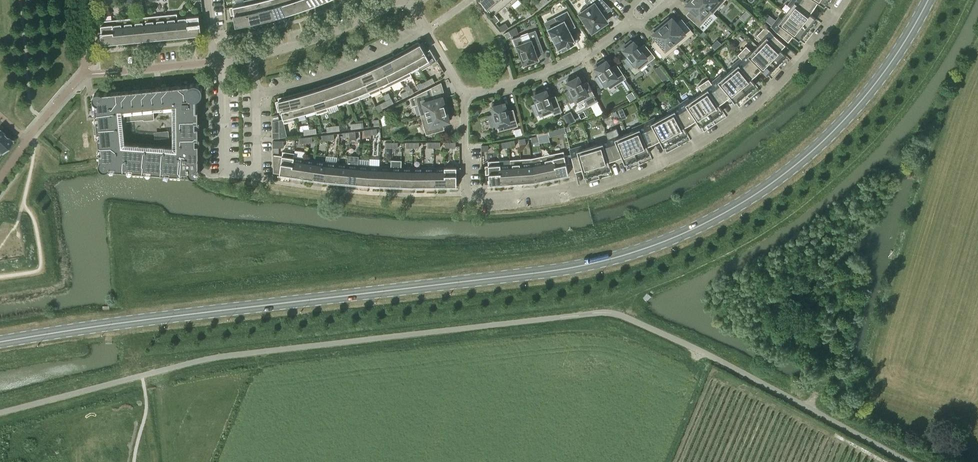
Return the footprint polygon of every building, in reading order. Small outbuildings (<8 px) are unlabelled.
[(257,0),(245,0),(244,0),(245,4),(250,26),(262,23),(257,0)] [(269,0),(257,0),(262,23),(274,20),(269,0)] [(282,0),(269,0),(274,20),(286,16),(282,0)] [(286,16),(298,12),(294,0),(282,0),(286,16)] [(298,12),(310,8),(307,0),(294,0),(298,12)] [(310,8),(322,4),(321,0),(307,0),(310,8)] [(501,0),(479,0),(478,1),(486,10),(488,8),(493,14),(505,5),(501,0)] [(505,5),(507,8),(517,0),(501,0),(505,5)] [(608,5),(603,0),(588,0),(592,5),(587,8),(586,7),(580,11),(581,13),(580,13),(592,31),(607,21),(600,11),(608,5)] [(699,0),(687,0),(686,1),(688,3),(686,5),(694,12),(690,16),(700,26),(713,12),(699,0)] [(713,12),(724,0),(699,0),(713,12)] [(786,13),(809,30),(814,25),(813,25),(812,25),(811,24),(816,18),(810,13),(814,8),(803,0),(792,0),(788,5),(791,6),(786,13)] [(544,5),(540,1),(535,5),(539,9),(544,5)] [(245,4),(229,7),(231,15),(234,15),(236,28),(250,26),(245,4)] [(745,20),(751,13),(747,9),(741,16),(745,20)] [(574,40),(569,29),(575,26),(567,12),(557,17),(560,23),(548,29),(558,48),(561,47),(563,51),(569,48),(568,46),(574,43),(573,41),(574,40)] [(201,33),(200,22),(199,22),(199,16),(177,18),(177,13),(133,18),(100,21),(101,31),(97,32),(99,43),(201,33)] [(809,30),(786,13),(782,19),(779,16),(772,26),(788,41),(793,35),(799,40),(804,33),(805,34),(805,35),(805,36),(809,30)] [(661,24),(678,45),(692,33),(683,22),(679,26),(672,18),(670,19),(669,18),(661,24)] [(502,31),(508,28),(505,23),(499,27),(502,31)] [(678,45),(661,24),(653,30),(655,32),(653,34),(659,42),(655,46),(657,49),(654,51),(660,58),(663,56),(664,57),(678,45)] [(757,46),(778,66),(783,61),(782,61),(782,62),(780,61),(786,55),(780,49),(785,44),(765,26),(757,35),(762,40),(757,46)] [(516,27),(509,31),(512,36),(519,34),(516,27)] [(536,30),(521,35),(512,38),(517,51),(519,51),(524,64),(529,62),(531,64),(535,62),(536,60),(538,59),(533,46),(540,43),(536,30)] [(512,36),(509,31),(504,34),(507,39),(512,36)] [(646,47),(641,51),(634,41),(633,42),(631,40),(623,47),(624,49),(623,50),(629,56),(624,59),(635,72),(654,57),(646,47)] [(418,41),(408,47),(419,66),(421,70),(431,64),(425,53),(428,52),(423,42),(420,44),(418,41)] [(778,66),(757,46),(752,51),(746,46),(738,54),(741,58),(756,74),(761,69),(767,74),(772,69),(774,70),(773,71),(778,66)] [(419,66),(408,47),(399,52),(409,72),(410,71),(419,66)] [(399,52),(389,57),(401,80),(412,75),(410,71),(409,72),(399,52)] [(401,80),(389,57),(380,62),(391,85),(401,80)] [(741,58),(732,65),(734,68),(728,73),(747,95),(752,91),(752,90),(751,91),(750,90),(756,85),(751,78),(756,74),(741,58)] [(609,88),(625,78),(618,67),(613,71),(606,61),(605,61),(604,59),(595,65),(596,67),(595,68),(600,74),(595,77),(602,87),(606,84),(609,88)] [(391,85),(380,62),(370,66),(381,90),(391,85)] [(381,90),(370,66),(360,71),(370,95),(381,90)] [(654,70),(664,82),(669,78),(659,66),(654,70)] [(370,95),(360,71),(350,75),(360,99),(370,95)] [(720,75),(711,83),(724,100),(730,96),(735,102),(741,97),(742,98),(741,99),(742,99),(747,95),(728,73),(722,77),(720,75)] [(350,75),(340,79),(348,99),(347,99),(349,103),(360,99),(350,75)] [(588,106),(598,101),(589,84),(584,87),(578,76),(577,77),(576,75),(566,80),(567,82),(570,89),(565,92),(571,103),(576,100),(578,104),(585,101),(588,106)] [(340,79),(330,82),(337,103),(347,99),(348,99),(340,79)] [(711,83),(708,79),(698,85),(703,92),(697,96),(713,121),(719,117),(718,116),(717,117),(716,115),(723,111),(718,104),(724,100),(711,83)] [(337,103),(330,82),(320,86),(327,107),(327,106),(337,103)] [(100,160),(99,161),(99,162),(99,164),(99,166),(100,167),(100,168),(101,169),(103,170),(105,170),(106,170),(107,170),(108,169),(189,175),(190,176),(191,176),(192,177),(193,177),(194,177),(195,177),(196,176),(197,176),(198,175),(199,174),(199,173),(200,172),(200,171),(200,170),(199,169),(199,168),(198,167),(198,111),(195,111),(195,99),(197,98),(198,98),(199,97),(200,96),(201,95),(202,94),(202,92),(202,91),(202,89),(202,88),(201,87),(200,85),(198,84),(197,83),(195,83),(194,83),(193,83),(191,83),(190,84),(189,85),(102,93),(101,93),(100,92),(99,92),(98,92),(97,92),(96,93),(94,94),(93,95),(93,96),(92,97),(92,99),(92,100),(93,101),(93,102),(94,103),(100,160)] [(327,107),(320,86),(310,89),(316,110),(317,114),(328,110),(327,106),(327,107)] [(442,97),(434,99),(431,87),(409,98),(412,106),(419,104),(422,116),(448,108),(445,99),(443,99),(442,97)] [(554,113),(561,111),(556,99),(550,101),(546,90),(545,90),(544,88),(534,92),(535,95),(534,95),(537,102),(532,104),(536,116),(553,109),(554,113)] [(316,110),(310,89),(299,92),(305,113),(316,110)] [(299,92),(289,95),(294,116),(295,116),(305,113),(299,92)] [(632,92),(626,95),(630,101),(636,97),(632,92)] [(281,111),(283,119),(273,121),(273,138),(280,138),(280,137),(279,137),(279,132),(279,124),(284,123),(296,120),(295,116),(294,116),(289,95),(278,98),(279,100),(275,101),(278,112),(281,111)] [(689,98),(679,105),(690,124),(696,120),(700,126),(707,122),(708,123),(707,124),(713,121),(697,96),(690,100),(689,98)] [(498,130),(517,125),(513,113),(508,115),(504,103),(503,101),(492,104),(493,106),(492,106),(494,114),(489,115),(492,127),(497,125),(498,130)] [(669,113),(663,117),(677,143),(682,139),(681,139),(681,138),(688,134),(684,127),(690,124),(679,105),(668,110),(669,113)] [(451,118),(448,108),(422,116),(427,134),(441,130),(439,124),(449,121),(448,118),(451,118)] [(576,120),(570,111),(563,115),(568,125),(576,120)] [(655,117),(644,123),(653,143),(660,140),(663,147),(670,143),(671,145),(670,145),(671,146),(677,143),(663,117),(656,120),(655,117)] [(653,143),(644,123),(633,128),(634,131),(627,133),(638,161),(644,158),(644,157),(643,158),(643,156),(650,153),(647,146),(653,143)] [(549,137),(566,132),(564,127),(548,131),(549,137)] [(620,136),(619,133),(617,128),(606,132),(608,138),(615,159),(622,156),(625,164),(632,161),(633,162),(632,163),(638,161),(627,133),(620,136)] [(515,130),(516,137),(523,135),(521,129),(515,130)] [(12,141),(0,130),(0,154),(12,141)] [(597,144),(590,146),(598,175),(605,173),(604,172),(603,172),(603,171),(611,169),(608,161),(615,159),(608,138),(596,141),(597,144)] [(279,153),(279,147),(283,147),(283,141),(274,141),(273,141),(273,153),(279,153)] [(598,175),(590,146),(583,149),(582,146),(570,149),(575,171),(582,169),(584,176),(592,174),(593,176),(592,176),(592,177),(598,175)] [(293,157),(294,157),(295,153),(283,151),(282,155),(274,154),(273,154),(273,172),(291,175),(293,157)] [(552,154),(557,176),(569,173),(568,173),(566,164),(570,163),(568,155),(565,155),(564,151),(552,154)] [(349,154),(349,162),(359,163),(359,155),(349,154)] [(552,154),(542,156),(547,178),(557,176),(552,154)] [(542,156),(532,158),(535,181),(547,178),(542,156)] [(304,159),(294,157),(293,157),(291,175),(302,176),(304,159)] [(532,158),(521,159),(522,182),(535,181),(532,158)] [(315,160),(304,159),(302,176),(312,178),(315,160)] [(522,182),(521,159),(510,160),(510,164),(512,182),(522,182)] [(326,162),(315,160),(312,178),(324,180),(326,162)] [(500,165),(500,160),(488,161),(488,165),(485,166),(485,174),(489,174),(489,183),(489,184),(501,183),(500,165)] [(326,162),(324,180),(335,181),(336,163),(326,162)] [(347,164),(336,163),(335,181),(346,182),(347,164)] [(347,164),(346,182),(356,183),(358,165),(347,164)] [(510,164),(500,165),(501,183),(512,182),(510,164)] [(358,165),(356,183),(368,184),(369,166),(358,165)] [(369,166),(368,184),(379,184),(380,166),(369,166)] [(380,166),(379,184),(390,185),(391,167),(380,166)] [(402,167),(391,167),(390,185),(401,185),(402,167)] [(402,167),(401,185),(412,186),(412,168),(402,167)] [(434,185),(434,167),(423,168),(424,186),(434,185)] [(445,185),(445,167),(434,167),(434,185),(445,185)] [(456,167),(445,167),(445,185),(457,185),(457,184),(456,167)] [(423,168),(412,168),(412,186),(424,186),(423,168)]
